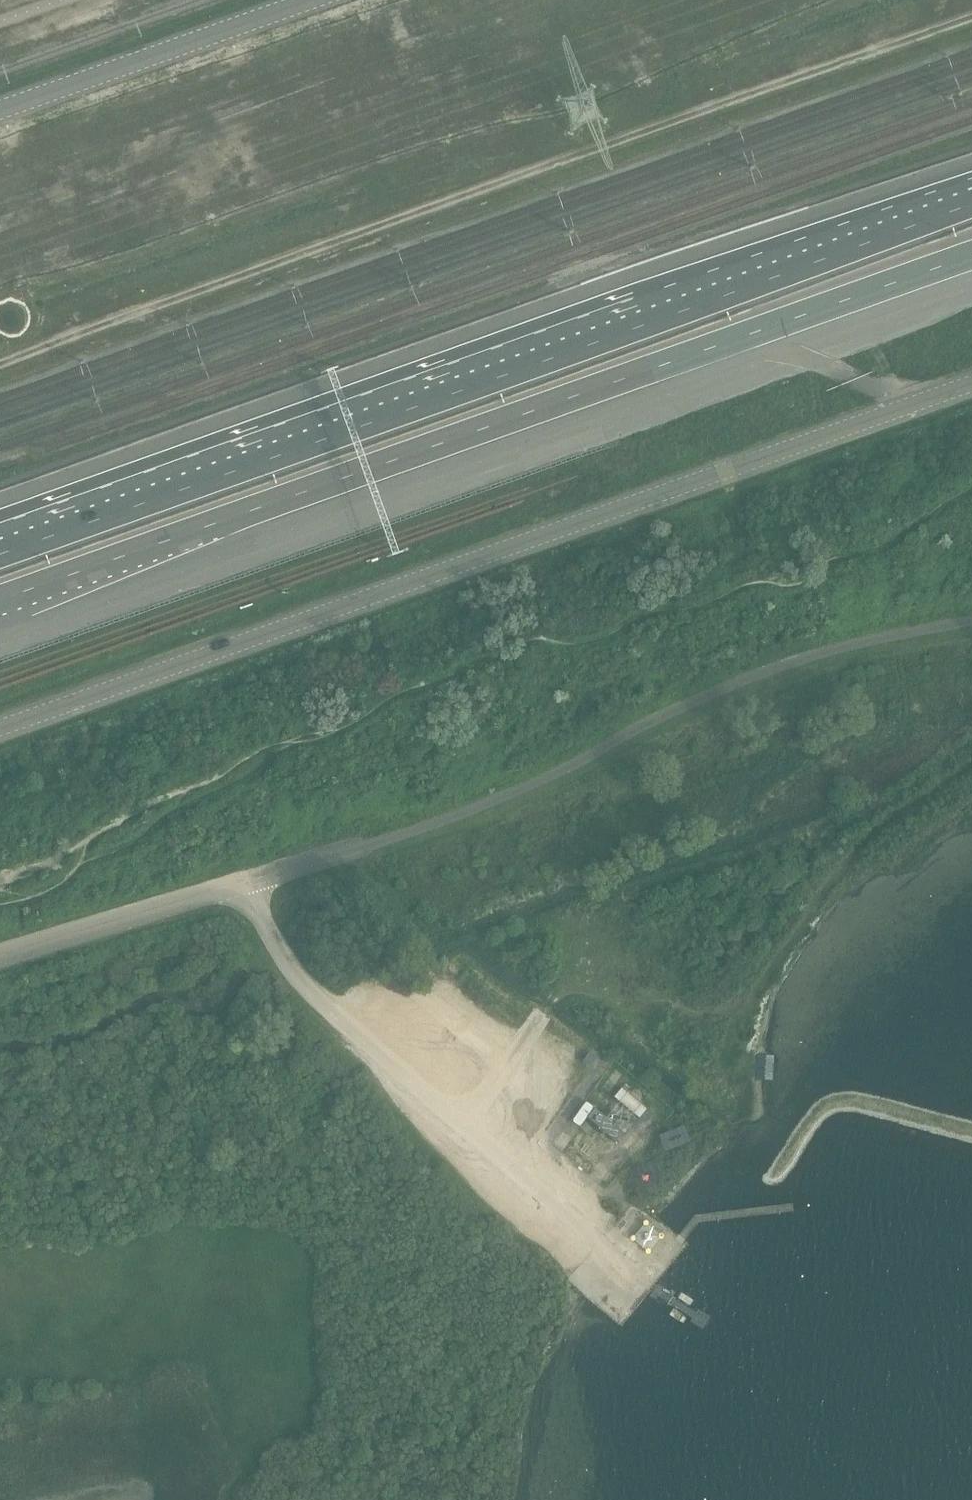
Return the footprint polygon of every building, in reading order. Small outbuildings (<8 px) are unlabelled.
[(622,1087),(614,1097),(639,1117),(647,1108),(622,1087)] [(598,1106),(590,1114),(618,1140),(626,1132),(598,1106)] [(666,1147),(691,1140),(686,1124),(662,1131),(666,1147)] [(594,1128),(588,1137),(609,1151),(615,1143),(594,1128)]
